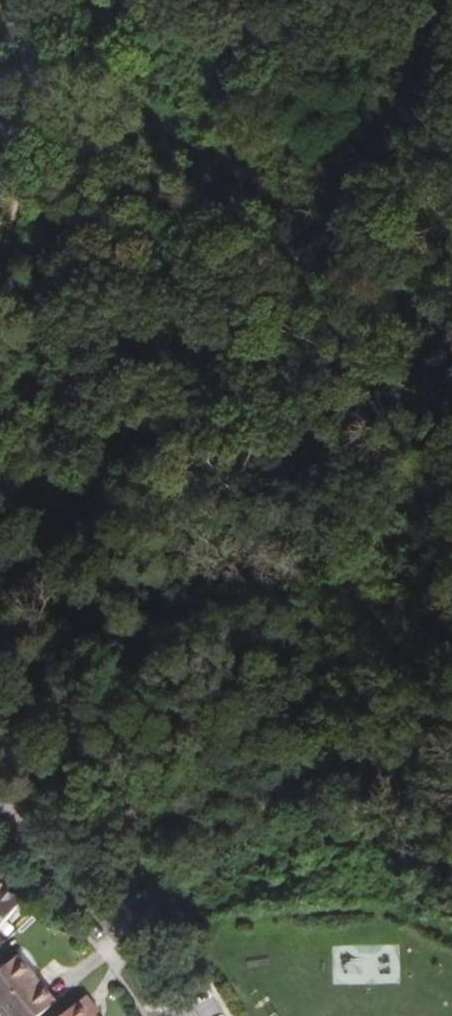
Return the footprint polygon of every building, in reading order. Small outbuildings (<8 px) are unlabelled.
[(1,929),(26,899),(10,886),(10,881),(0,873),(0,929),(1,929)] [(20,953),(0,970),(0,997),(16,1015),(38,1015),(58,1000),(20,953)] [(88,995),(62,1015),(95,1015),(97,1014),(101,1011),(88,995)]
